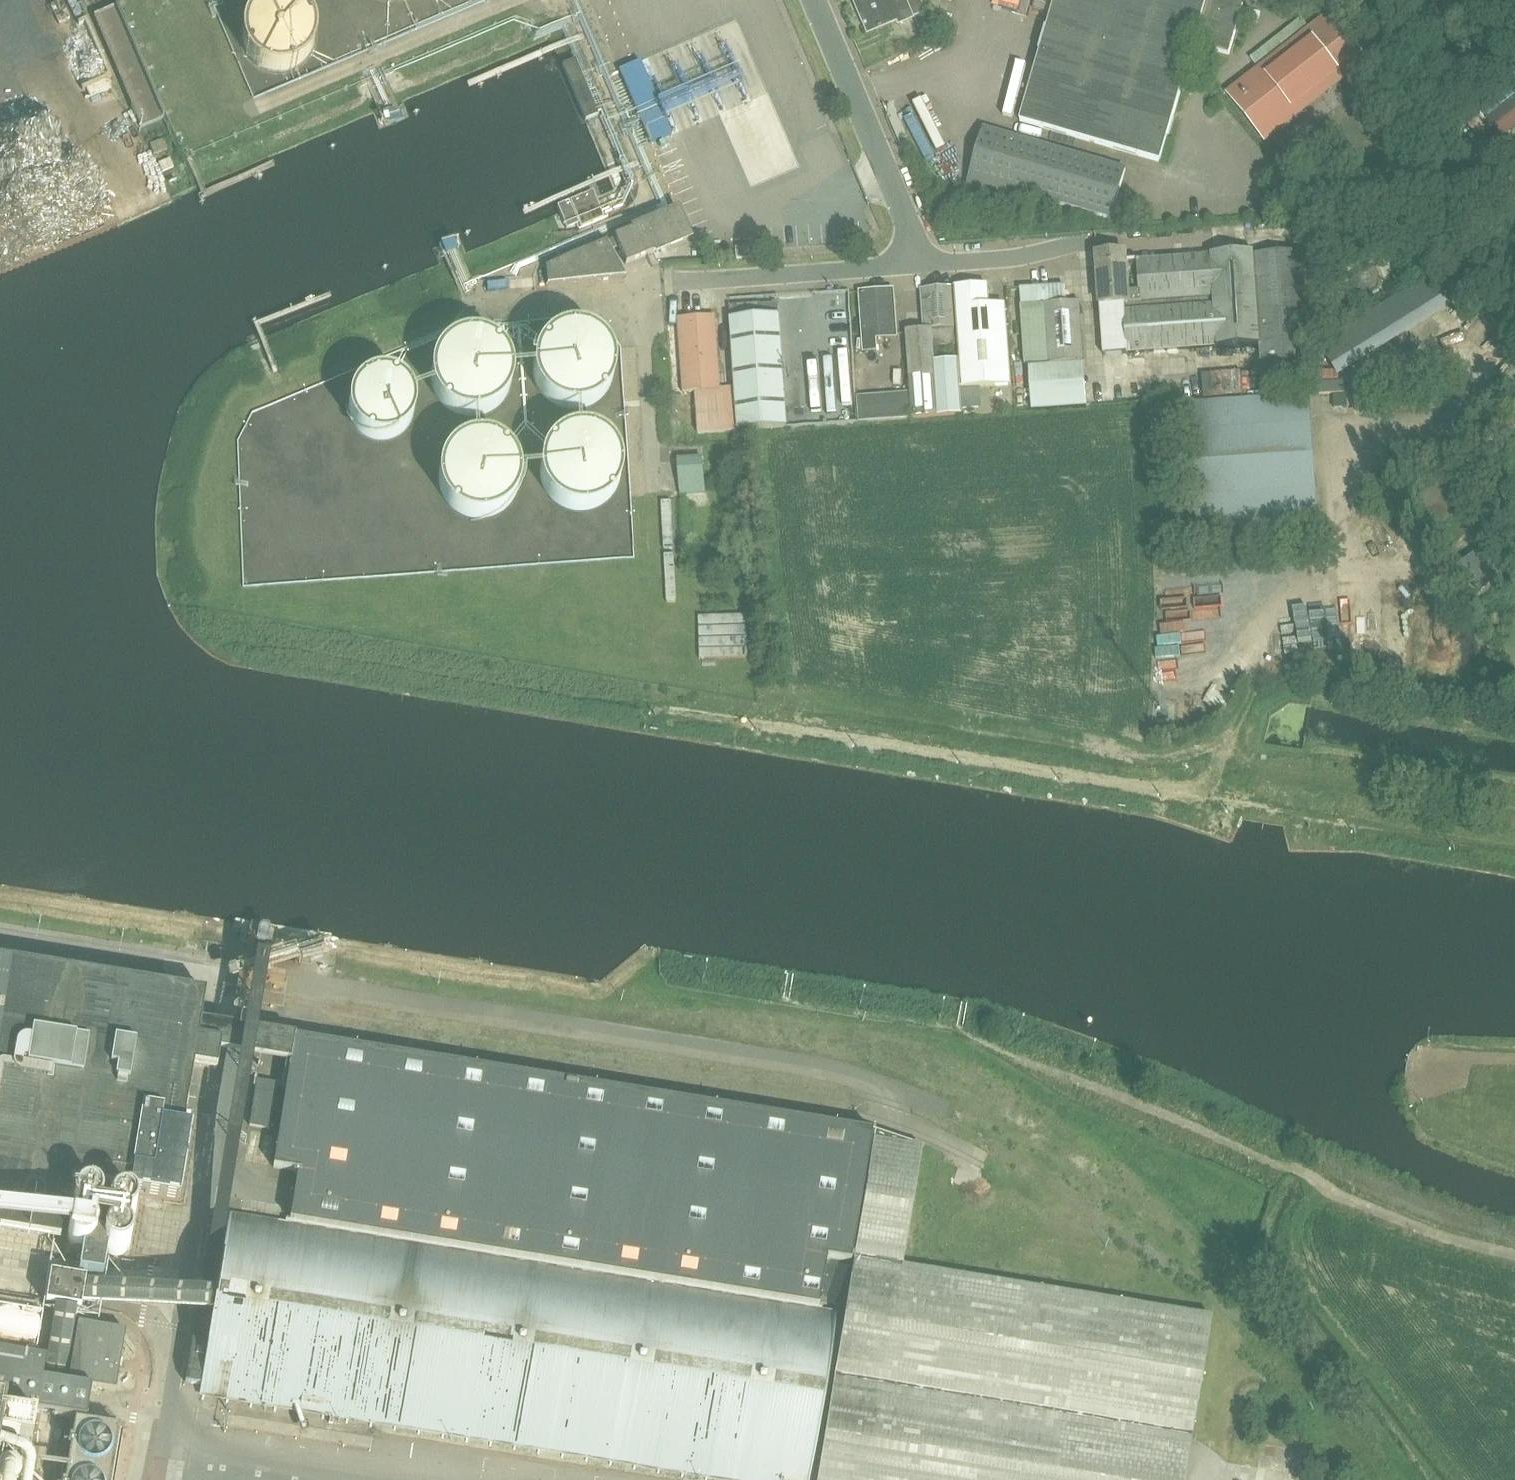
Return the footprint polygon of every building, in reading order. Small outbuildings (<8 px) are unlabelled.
[(242,50),(249,60),(260,67),(272,70),(284,68),(295,63),(304,54),(309,43),(310,30),(307,18),(299,8),(289,1),(284,0),(264,0),(253,5),(245,14),(240,25),(239,38),(242,50)] [(921,0),(899,0),(892,3),(891,0),(854,0),(859,12),(862,10),(871,31),(898,20),(900,23),(926,12),(921,0)] [(1021,119),(1162,160),(1197,36),(1205,38),(1203,45),(1230,52),(1244,3),(1233,0),(1055,0),(1021,119)] [(164,118),(116,8),(94,17),(142,128),(164,118)] [(1238,85),(1275,131),(1299,112),(1294,107),(1338,72),(1342,78),(1366,59),(1330,13),(1238,85)] [(640,61),(620,69),(651,143),(671,134),(640,61)] [(1514,90),(1514,75),(1478,103),(1486,113),(1514,90)] [(1126,168),(985,127),(970,178),(1111,218),(1126,168)] [(164,139),(150,144),(154,153),(167,148),(164,139)] [(593,191),(570,201),(581,227),(604,217),(593,191)] [(626,277),(611,249),(618,246),(625,264),(689,238),(678,210),(614,236),(615,238),(607,241),(606,239),(539,267),(547,285),(626,277)] [(737,258),(752,257),(751,247),(737,248),(737,258)] [(1217,347),(1259,344),(1262,392),(1314,388),(1304,251),(1253,254),(1253,252),(1211,255),(1126,261),(1125,251),(1097,253),(1100,305),(1101,305),(1104,354),(1217,346),(1217,347)] [(1489,251),(1453,280),(1469,300),(1505,271),(1489,251)] [(1316,348),(1337,381),(1452,308),(1430,275),(1316,348)] [(954,287),(958,345),(958,360),(961,385),(1011,382),(1007,324),(991,326),(988,285),(955,287),(954,287)] [(933,347),(958,345),(954,287),(921,289),(924,330),(907,331),(913,418),(938,416),(933,347)] [(1087,406),(1080,301),(1066,302),(1065,287),(1021,290),(1026,365),(1029,365),(1032,410),(1087,406)] [(895,339),(894,325),(892,291),(861,293),(864,337),(866,354),(878,353),(877,340),(895,339)] [(739,431),(787,427),(778,304),(762,305),(763,316),(731,319),(736,387),(739,431)] [(739,431),(736,387),(720,389),(715,316),(678,318),(683,391),(696,390),(699,434),(739,431)] [(526,374),(530,388),(538,400),(549,408),(563,412),(577,411),(590,405),(600,395),(607,382),(609,368),(606,354),(598,342),(586,333),(572,329),(557,330),(544,336),(533,346),(527,359),(526,374)] [(423,383),(427,397),(435,409),(447,417),(460,420),(474,419),(487,414),(498,404),(504,391),(506,377),(503,363),(495,350),(483,342),(469,338),(455,338),(441,344),(430,355),(424,368),(423,383)] [(961,385),(958,360),(935,361),(939,416),(963,414),(961,385)] [(343,413),(346,425),(353,434),(362,441),(374,444),(385,443),(396,439),(404,431),(410,420),(411,408),(409,396),(402,386),(393,379),(381,376),(369,376),(358,381),(349,390),(344,401),(343,413)] [(857,395),(858,424),(911,423),(911,394),(857,395)] [(1339,396),(1334,396),(1334,400),(1334,407),(1345,407),(1347,407),(1347,396),(1339,396)] [(1314,420),(1191,427),(1196,507),(1318,500),(1314,420)] [(532,476),(536,490),(545,502),(556,510),(570,514),(584,513),(597,507),(607,497),(614,484),(616,470),(612,456),(605,444),(593,435),(579,431),(564,432),(551,438),(540,448),(534,461),(532,476)] [(433,484),(437,498),(445,510),(457,518),(470,521),(484,520),(497,515),(508,505),(514,492),(516,478),(513,464),(505,451),(493,443),(479,439),(465,439),(451,445),(440,456),(434,469),(433,484)] [(1497,509),(1483,492),(1453,455),(1398,500),(1442,553),(1497,509)] [(703,462),(679,463),(681,495),(705,494),(703,462)] [(41,1290),(50,1236),(61,1169),(129,1180),(128,1190),(180,1198),(192,1126),(183,1124),(191,1076),(214,1080),(219,1049),(196,1045),(204,995),(0,961),(0,1283),(41,1290)] [(273,1167),(851,1261),(872,1130),(295,1036),(295,1037),(265,1032),(262,1046),(292,1051),(273,1167)] [(250,1125),(270,1128),(278,1082),(257,1079),(250,1125)] [(874,1130),(817,1479),(1183,1479),(1210,1316),(901,1265),(920,1146),(874,1130)] [(849,1273),(851,1261),(273,1167),(272,1178),(295,1182),(287,1227),(818,1313),(825,1269),(849,1273)] [(88,1180),(86,1189),(102,1191),(103,1182),(88,1180)] [(287,1227),(282,1226),(283,1217),(281,1217),(280,1225),(258,1222),(259,1213),(257,1213),(256,1221),(234,1218),(235,1209),(233,1209),(232,1217),(231,1217),(225,1256),(222,1256),(216,1294),(218,1294),(216,1308),(186,1303),(58,1282),(53,1310),(45,1360),(0,1353),(0,1405),(32,1410),(60,1415),(77,1314),(78,1308),(182,1326),(213,1331),(202,1399),(204,1399),(205,1391),(227,1394),(226,1403),(228,1403),(229,1395),(251,1398),(250,1406),(252,1407),(253,1398),(275,1402),(274,1410),(276,1411),(277,1402),(299,1406),(298,1414),(300,1415),(301,1406),(323,1410),(322,1418),(324,1419),(325,1410),(347,1414),(346,1422),(348,1422),(349,1414),(371,1418),(370,1426),(372,1426),(373,1418),(395,1422),(394,1430),(396,1430),(397,1422),(419,1426),(418,1434),(420,1434),(421,1426),(443,1429),(442,1438),(444,1438),(445,1430),(467,1433),(466,1442),(468,1442),(469,1434),(491,1437),(489,1446),(491,1446),(493,1438),(515,1441),(513,1450),(515,1450),(517,1442),(539,1445),(537,1453),(539,1454),(541,1445),(563,1449),(561,1457),(563,1458),(565,1449),(587,1453),(585,1461),(587,1462),(589,1453),(611,1457),(609,1465),(611,1465),(613,1457),(635,1461),(633,1469),(636,1469),(637,1461),(659,1465),(657,1473),(659,1473),(661,1465),(683,1469),(681,1477),(683,1477),(685,1469),(707,1473),(705,1479),(707,1479),(709,1473),(731,1476),(730,1479),(732,1479),(732,1477),(752,1479),(807,1479),(808,1470),(811,1470),(817,1431),(815,1431),(834,1315),(833,1315),(834,1307),(832,1307),(831,1315),(818,1313),(287,1227)] [(31,1336),(35,1312),(26,1311),(26,1310),(2,1306),(2,1307),(0,1307),(0,1331),(31,1336)] [(78,1323),(68,1382),(116,1390),(126,1331),(78,1323)] [(0,1405),(0,1441),(0,1439),(32,1444),(35,1420),(31,1420),(32,1410),(0,1405)] [(125,1425),(72,1416),(61,1479),(116,1479),(125,1425)]
